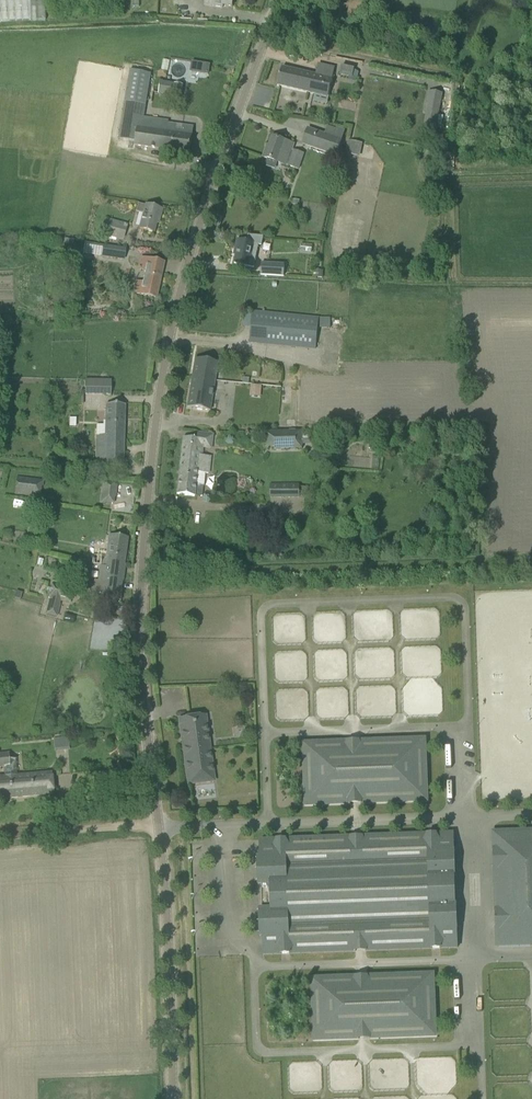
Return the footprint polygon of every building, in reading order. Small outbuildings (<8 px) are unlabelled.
[(45,21),(44,0),(0,0),(0,23),(45,21)] [(163,60),(161,70),(167,71),(169,61),(163,60)] [(191,61),(190,71),(208,74),(210,64),(191,61)] [(288,88),(328,97),(335,68),(318,65),(316,75),(293,70),(282,67),(278,85),(288,88)] [(341,66),(339,75),(352,78),(354,69),(341,66)] [(119,138),(135,141),(135,146),(188,154),(193,127),(168,123),(169,121),(143,117),(151,74),(131,71),(126,98),(125,97),(119,138)] [(172,98),(181,100),(184,85),(160,81),(158,94),(172,97),(172,98)] [(436,127),(442,94),(428,91),(426,102),(428,103),(424,125),(436,127)] [(362,115),(383,119),(386,106),(365,102),(362,115)] [(302,144),(335,156),(344,132),(327,126),(325,133),(308,128),(302,144)] [(293,150),(295,144),(285,141),(283,141),(272,137),(268,150),(266,149),(263,158),(273,161),(277,163),(277,162),(298,169),(303,154),(294,151),(293,150)] [(344,153),(359,156),(363,142),(348,138),(344,153)] [(135,212),(143,214),(139,229),(153,232),(157,219),(159,220),(162,210),(145,205),(145,206),(138,204),(135,212)] [(101,238),(115,242),(116,239),(123,241),(128,225),(105,218),(100,236),(101,236),(101,238)] [(235,263),(253,268),(258,245),(248,242),(237,240),(235,250),(237,251),(235,263)] [(83,255),(124,261),(126,248),(85,242),(83,255)] [(141,295),(156,298),(163,263),(148,260),(149,259),(140,257),(137,269),(145,271),(143,283),(135,281),(132,294),(141,295)] [(256,273),(283,275),(283,266),(258,264),(256,273)] [(47,318),(59,319),(59,307),(47,308),(47,318)] [(248,343),(315,350),(318,318),(252,311),(249,341),(248,341),(248,343)] [(186,407),(209,411),(217,362),(194,359),(189,391),(190,391),(189,397),(188,397),(186,407)] [(85,380),(84,394),(110,394),(110,380),(85,380)] [(261,386),(251,385),(250,393),(260,394),(261,386)] [(96,435),(96,461),(104,466),(112,466),(123,466),(125,405),(114,404),(106,404),(105,421),(105,435),(96,435)] [(274,447),(274,449),(301,449),(301,444),(313,444),(313,439),(301,439),(301,431),(267,432),(267,447),(274,447)] [(176,495),(194,497),(194,496),(202,496),(203,486),(204,473),(208,474),(210,456),(202,455),(203,444),(211,445),(213,434),(197,432),(196,440),(182,438),(176,495)] [(44,480),(17,477),(15,494),(31,496),(31,494),(40,495),(41,486),(43,486),(44,480)] [(99,503),(116,505),(118,486),(101,484),(99,503)] [(269,485),(270,499),(300,499),(299,485),(269,485)] [(97,556),(96,565),(105,567),(106,562),(125,565),(125,564),(124,564),(128,538),(109,535),(106,557),(97,556)] [(105,567),(96,565),(96,566),(105,567),(103,582),(94,580),(92,594),(101,595),(101,598),(120,601),(122,588),(121,587),(122,581),(123,581),(124,571),(122,570),(123,568),(125,568),(125,565),(106,562),(105,567)] [(50,598),(46,614),(56,617),(60,604),(59,604),(63,587),(52,584),(48,597),(50,598)] [(16,591),(14,597),(20,599),(42,605),(43,598),(27,594),(22,593),(16,591)] [(214,781),(207,734),(205,716),(179,719),(188,784),(214,781)] [(54,748),(69,748),(69,736),(53,737),(54,748)] [(303,744),(306,805),(426,801),(424,740),(303,744)] [(0,777),(0,799),(53,794),(52,773),(17,776),(15,760),(16,760),(15,759),(9,759),(8,753),(0,754),(0,767),(3,767),(4,777),(0,777)] [(492,832),(496,947),(531,945),(531,831),(492,832)] [(259,910),(260,937),(263,937),(263,955),(457,948),(453,833),(259,840),(260,858),(257,858),(258,885),(261,885),(262,910),(259,910)] [(312,979),(314,1040),(435,1036),(433,975),(312,979)]
